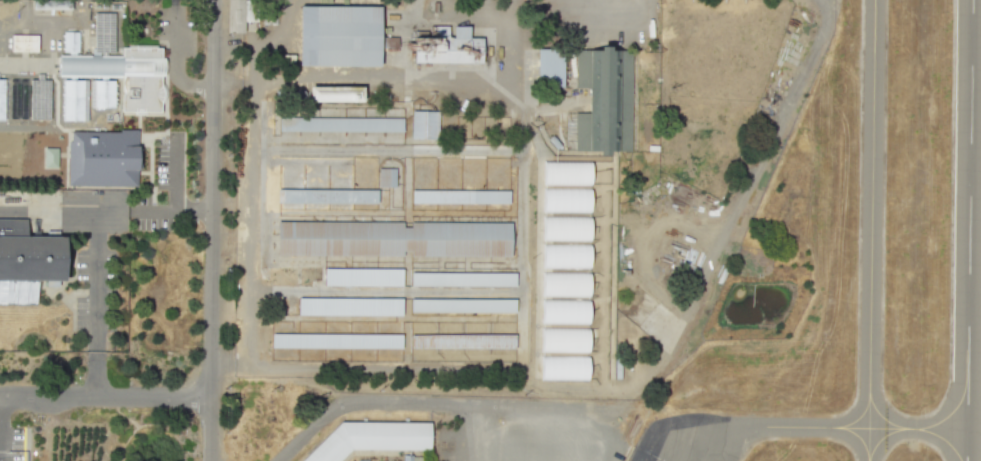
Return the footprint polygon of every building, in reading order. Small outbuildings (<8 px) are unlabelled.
[(245,19),(246,0),(227,0),(226,32),(243,33),(243,19),(245,19)] [(74,1),(74,9),(35,9),(35,1),(74,1)] [(300,65),(300,7),(380,9),(380,66),(300,65)] [(118,13),(117,53),(97,52),(98,13),(118,13)] [(482,63),(482,38),(468,38),(468,26),(452,25),(452,36),(448,36),(448,26),(429,26),(429,37),(413,37),(413,43),(406,43),(406,50),(413,50),(413,62),(482,63)] [(79,29),(79,32),(81,32),(81,52),(67,52),(67,32),(69,32),(69,29),(79,29)] [(40,35),(40,51),(14,51),(14,35),(40,35)] [(398,37),(380,37),(380,48),(398,48),(398,37)] [(612,46),(612,50),(635,50),(634,152),(611,152),(611,155),(601,155),(600,155),(600,151),(578,151),(578,113),(590,113),(590,88),(578,88),(579,50),(601,50),(601,46),(612,46)] [(125,48),(164,48),(164,59),(154,59),(154,76),(164,76),(164,86),(165,88),(165,90),(166,91),(166,93),(166,95),(166,97),(165,99),(164,100),(163,102),(163,112),(124,112),(124,76),(125,58),(125,48)] [(562,86),(562,48),(536,48),(537,87),(562,86)] [(125,58),(61,57),(61,75),(105,75),(110,75),(124,76),(125,58)] [(46,74),(46,80),(53,80),(53,120),(33,119),(33,80),(41,80),(41,74),(46,74)] [(79,75),(79,80),(86,80),(86,121),(66,121),(66,80),(73,80),(73,75),(79,75)] [(97,81),(97,107),(117,107),(118,81),(110,81),(110,75),(105,75),(104,81),(97,81)] [(363,101),(362,85),(308,86),(308,102),(363,101)] [(410,138),(437,139),(438,111),(411,110),(410,138)] [(402,118),(279,117),(278,130),(402,132),(402,118)] [(74,131),(130,132),(130,145),(141,145),(140,169),(137,168),(136,182),(73,181),(74,131)] [(57,168),(58,148),(44,147),(43,168),(57,168)] [(590,161),(543,160),(542,185),(590,186),(590,161)] [(395,168),(378,168),(377,186),(394,187),(395,168)] [(589,187),(542,187),(542,212),(589,212),(589,187)] [(377,203),(377,190),(277,189),(277,202),(377,203)] [(411,203),(509,204),(509,191),(411,189),(411,203)] [(589,216),(542,215),(542,240),(589,241),(589,216)] [(29,297),(0,297),(0,220),(29,220),(29,237),(30,237),(31,238),(34,238),(34,237),(63,237),(63,280),(61,280),(61,279),(54,279),(54,280),(53,280),(53,279),(49,279),(49,280),(33,280),(33,279),(31,279),(30,280),(29,280),(29,297)] [(510,222),(410,222),(276,221),(276,255),(410,255),(410,256),(510,256),(510,222)] [(589,244),(542,243),(542,268),(589,269),(589,244)] [(324,286),(401,285),(401,268),(324,268),(324,286)] [(515,286),(515,273),(410,272),(410,286),(515,286)] [(589,272),(541,272),(541,297),(589,297),(589,272)] [(401,315),(401,298),(298,297),(298,314),(401,315)] [(515,312),(515,299),(410,298),(410,311),(515,312)] [(588,299),(540,299),(540,324),(588,324),(588,299)] [(588,327),(540,327),(540,352),(588,352),(588,327)] [(401,334),(271,333),(271,347),(401,348),(401,334)] [(514,334),(410,334),(410,347),(514,348),(514,334)] [(587,355),(540,354),(539,379),(587,380),(587,355)] [(351,448),(338,460),(299,460),(340,421),(428,421),(428,449),(351,448)]
